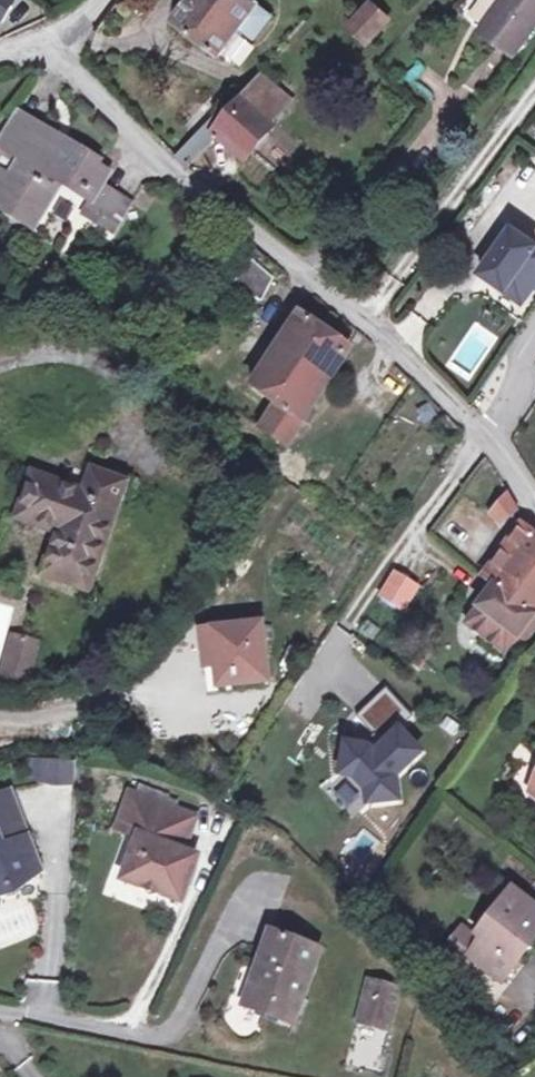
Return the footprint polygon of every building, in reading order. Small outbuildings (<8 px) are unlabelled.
[(253,0),(196,0),(177,23),(220,58),(243,32),(261,9),(262,7),(253,0)] [(534,25),(534,0),(508,0),(487,30),(516,51),(534,25)] [(394,19),(376,5),(356,30),(373,44),(394,19)] [(243,32),(255,41),(273,19),(261,9),(243,32)] [(432,100),(443,88),(427,74),(416,86),(432,100)] [(252,158),(280,128),(276,124),(294,103),(266,79),(225,134),(221,138),(235,151),(239,147),(252,158)] [(23,114),(0,152),(0,205),(20,217),(25,209),(45,220),(71,177),(101,195),(98,201),(100,202),(92,216),(119,231),(136,203),(109,187),(117,175),(102,166),(105,161),(23,114)] [(225,134),(216,127),(178,155),(188,165),(221,138),(225,134)] [(239,147),(235,151),(247,162),(252,158),(239,147)] [(40,229),(45,220),(25,209),(20,217),(40,229)] [(520,229),(489,274),(519,294),(520,292),(530,299),(534,292),(534,239),(520,229)] [(277,275),(248,259),(236,285),(266,299),(277,275)] [(58,277),(42,268),(36,279),(52,289),(58,277)] [(72,284),(58,277),(52,289),(65,298),(72,284)] [(301,313),(279,349),(331,382),(342,364),(355,345),(301,313)] [(311,419),(331,382),(279,349),(256,387),(281,401),(290,406),(274,433),(297,446),(314,421),(311,419)] [(265,428),(274,433),(290,406),(281,401),(265,428)] [(135,485),(100,469),(97,476),(124,487),(117,507),(126,509),(135,485)] [(71,493),(69,499),(85,505),(96,478),(90,475),(81,498),(71,493)] [(85,591),(117,507),(124,487),(97,476),(96,478),(85,505),(69,499),(72,491),(33,477),(19,517),(58,532),(45,569),(65,577),(63,583),(85,591)] [(505,522),(520,510),(514,501),(510,495),(493,513),(505,522)] [(524,552),(517,558),(482,604),(483,606),(520,634),(521,635),(534,618),(534,536),(524,552)] [(42,575),(63,583),(65,577),(45,569),(42,575)] [(416,589),(395,574),(384,592),(406,606),(416,589)] [(472,622),(508,650),(520,634),(483,606),(472,622)] [(534,644),(534,618),(521,635),(534,644)] [(221,690),(273,683),(265,625),(216,630),(219,669),(221,690)] [(210,670),(219,669),(216,630),(206,632),(210,670)] [(15,632),(0,666),(0,675),(15,681),(34,640),(15,632)] [(425,749),(404,727),(418,713),(391,685),(361,714),(384,737),(374,746),(352,743),(347,773),(360,774),(372,787),(374,800),(404,796),(401,772),(425,749)] [(41,784),(69,785),(70,763),(42,762),(41,784)] [(0,796),(0,825),(3,833),(10,831),(14,843),(26,838),(8,793),(0,796)] [(127,794),(115,829),(136,837),(121,880),(179,901),(195,856),(180,851),(193,817),(127,794)] [(10,889),(8,884),(39,872),(26,838),(14,843),(10,831),(3,833),(0,825),(0,893),(10,889)] [(534,933),(534,898),(511,881),(489,911),(496,916),(470,951),(503,975),(534,933)] [(476,928),(483,934),(496,916),(489,911),(476,928)] [(470,951),(483,934),(476,928),(466,920),(449,942),(467,956),(470,951)] [(318,948),(270,929),(243,1003),(291,1021),(318,948)] [(398,986),(367,978),(357,1018),(387,1025),(398,986)] [(379,1038),(353,1035),(349,1065),(376,1069),(379,1038)]
